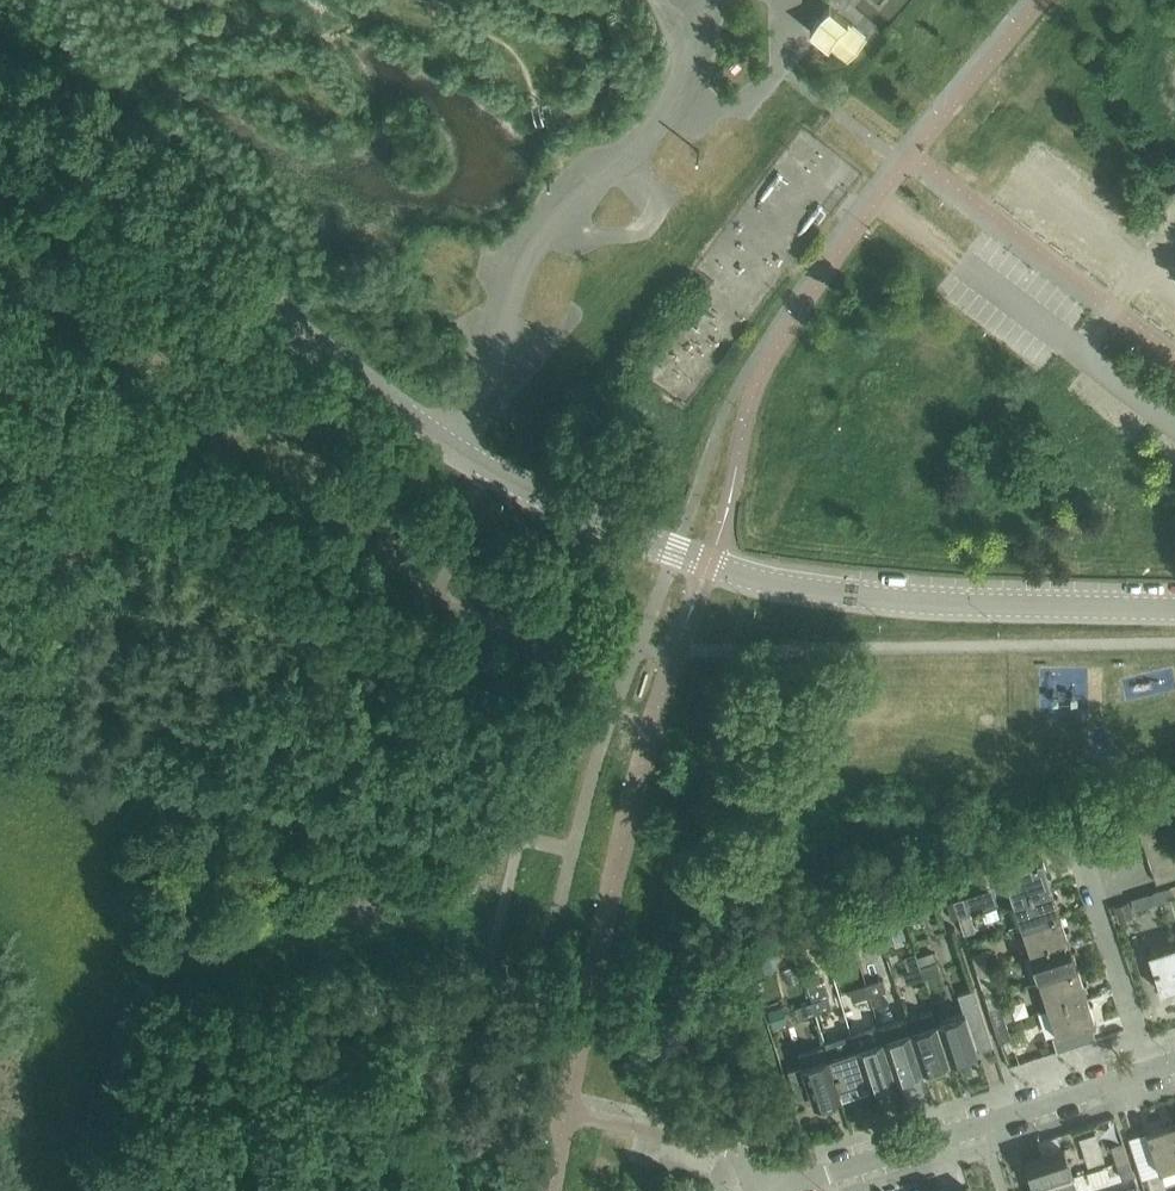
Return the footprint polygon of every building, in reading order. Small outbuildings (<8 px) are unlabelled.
[(868,37),(840,15),(830,7),(810,31),(848,62),(868,37)] [(435,383),(447,370),(438,362),(426,376),(435,383)] [(1169,820),(1139,830),(1143,842),(1173,833),(1169,820)] [(1143,842),(1147,855),(1174,846),(1174,840),(1173,833),(1143,842)] [(1147,855),(1152,868),(1174,861),(1174,846),(1147,855)] [(1005,872),(1014,900),(1052,887),(1043,859),(1005,872)] [(1152,868),(1156,883),(1174,877),(1174,861),(1152,868)] [(993,887),(965,897),(971,913),(999,905),(993,887)] [(1052,887),(1014,900),(1022,927),(1061,914),(1052,887)] [(1148,894),(1131,899),(1135,910),(1152,905),(1148,894)] [(906,904),(911,919),(935,911),(930,896),(906,904)] [(965,897),(954,901),(959,917),(971,913),(965,897)] [(1120,922),(1134,917),(1129,902),(1115,907),(1120,922)] [(995,908),(984,912),(986,920),(998,917),(995,908)] [(971,913),(959,917),(965,933),(976,930),(971,913)] [(1061,914),(1022,927),(1031,954),(1070,941),(1061,914)] [(809,926),(790,932),(793,942),(812,936),(809,926)] [(1070,941),(1031,954),(1040,981),(1079,968),(1070,941)] [(757,974),(777,968),(769,942),(748,948),(757,974)] [(1174,988),(1174,945),(1149,953),(1161,992),(1174,988)] [(971,955),(977,971),(988,968),(983,951),(971,955)] [(937,962),(920,967),(924,978),(941,973),(937,962)] [(907,984),(924,978),(920,967),(904,972),(907,984)] [(988,968),(977,971),(982,988),(994,984),(988,968)] [(1079,968),(1040,981),(1049,1008),(1087,995),(1079,968)] [(883,979),(866,985),(870,996),(886,991),(883,979)] [(866,985),(850,990),(853,1001),(870,996),(866,985)] [(964,1013),(938,1021),(950,1060),(993,1046),(974,989),(958,994),(964,1013)] [(890,1001),(886,991),(870,996),(873,1007),(890,1001)] [(1087,995),(1049,1008),(1058,1036),(1096,1023),(1087,995)] [(828,997),(812,1002),(815,1014),(832,1008),(828,997)] [(799,1019),(815,1014),(812,1002),(795,1008),(799,1019)] [(989,1009),(994,1025),(1006,1022),(1000,1005),(989,1009)] [(774,1027),(788,1022),(784,1011),(770,1016),(774,1027)] [(907,1019),(911,1030),(923,1069),(950,1060),(938,1021),(935,1022),(932,1011),(907,1019)] [(907,1019),(880,1028),(883,1039),(896,1078),(923,1069),(911,1030),(907,1019)] [(1006,1022),(994,1025),(1000,1042),(1011,1038),(1006,1022)] [(879,1025),(852,1034),(869,1087),(896,1078),(883,1039),(879,1025)] [(1058,1036),(1051,1038),(1055,1052),(1096,1038),(1092,1025),(1058,1036)] [(825,1043),(829,1056),(842,1095),(869,1087),(852,1034),(825,1043)] [(814,1104),(842,1095),(829,1056),(827,1057),(823,1047),(799,1055),(802,1066),(788,1070),(798,1100),(811,1096),(814,1104)] [(1147,1132),(1160,1171),(1161,1170),(1166,1183),(1174,1180),(1174,1123),(1147,1132)] [(1112,1146),(1117,1162),(1128,1159),(1123,1142),(1112,1146)] [(1026,1161),(1035,1189),(1074,1176),(1065,1148),(1026,1161)] [(1128,1159),(1117,1162),(1122,1179),(1134,1175),(1128,1159)] [(1035,1189),(1036,1190),(1079,1190),(1074,1176),(1035,1189)]
